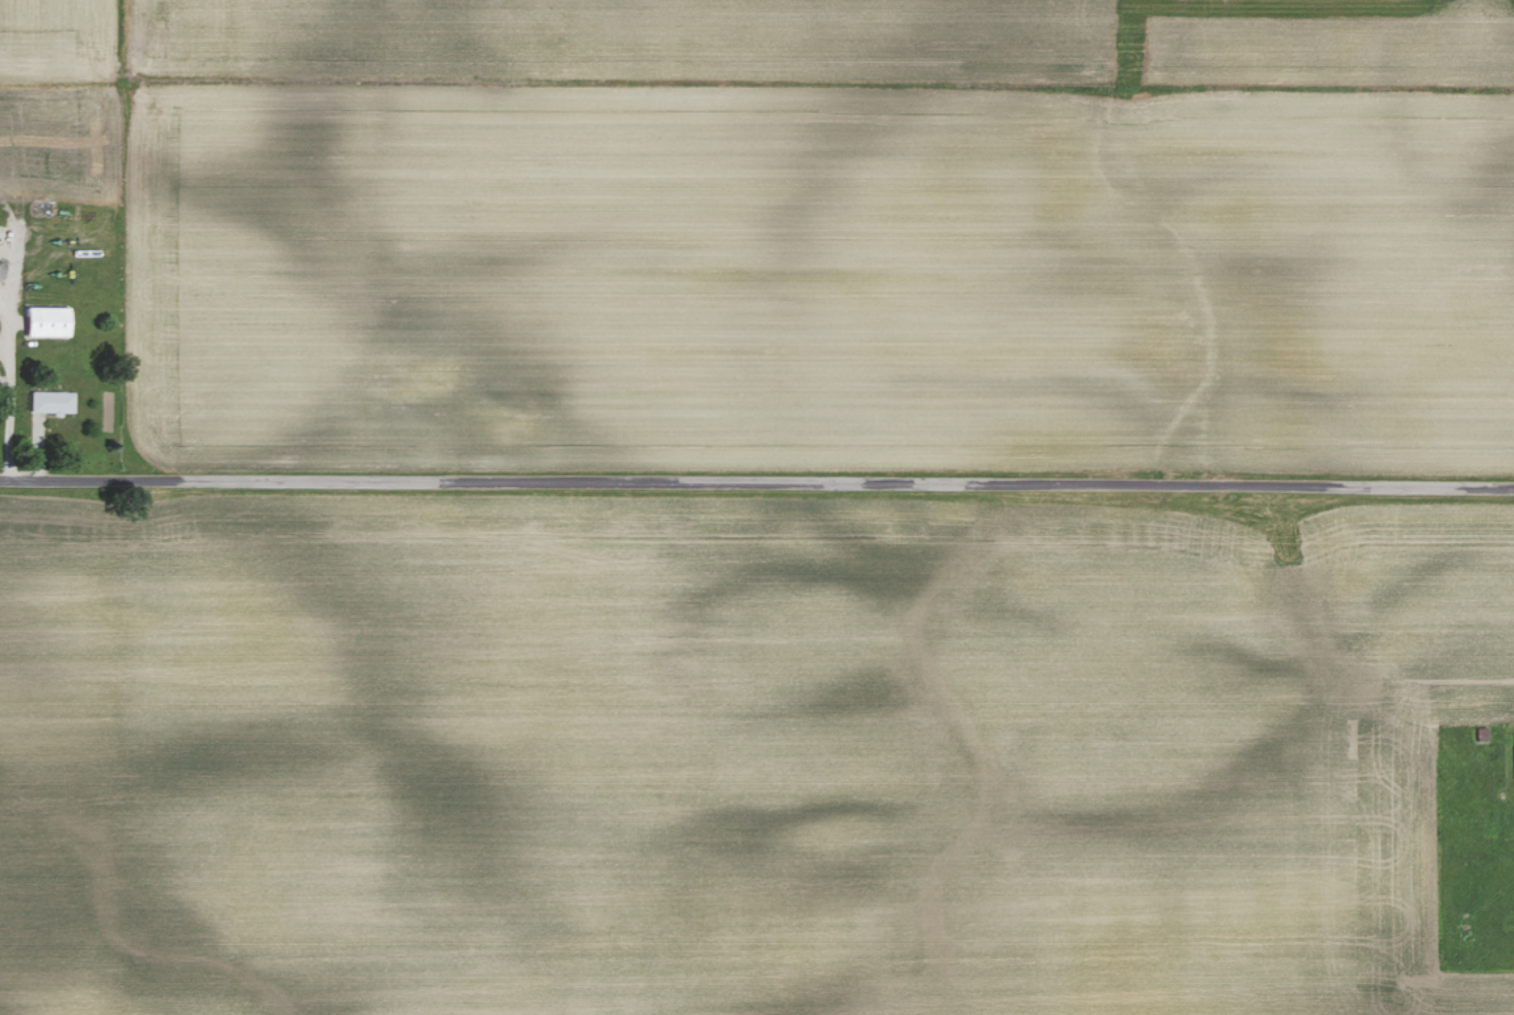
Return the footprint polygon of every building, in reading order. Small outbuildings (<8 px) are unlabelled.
[(78,412),(78,392),(36,391),(36,411),(78,412)]
